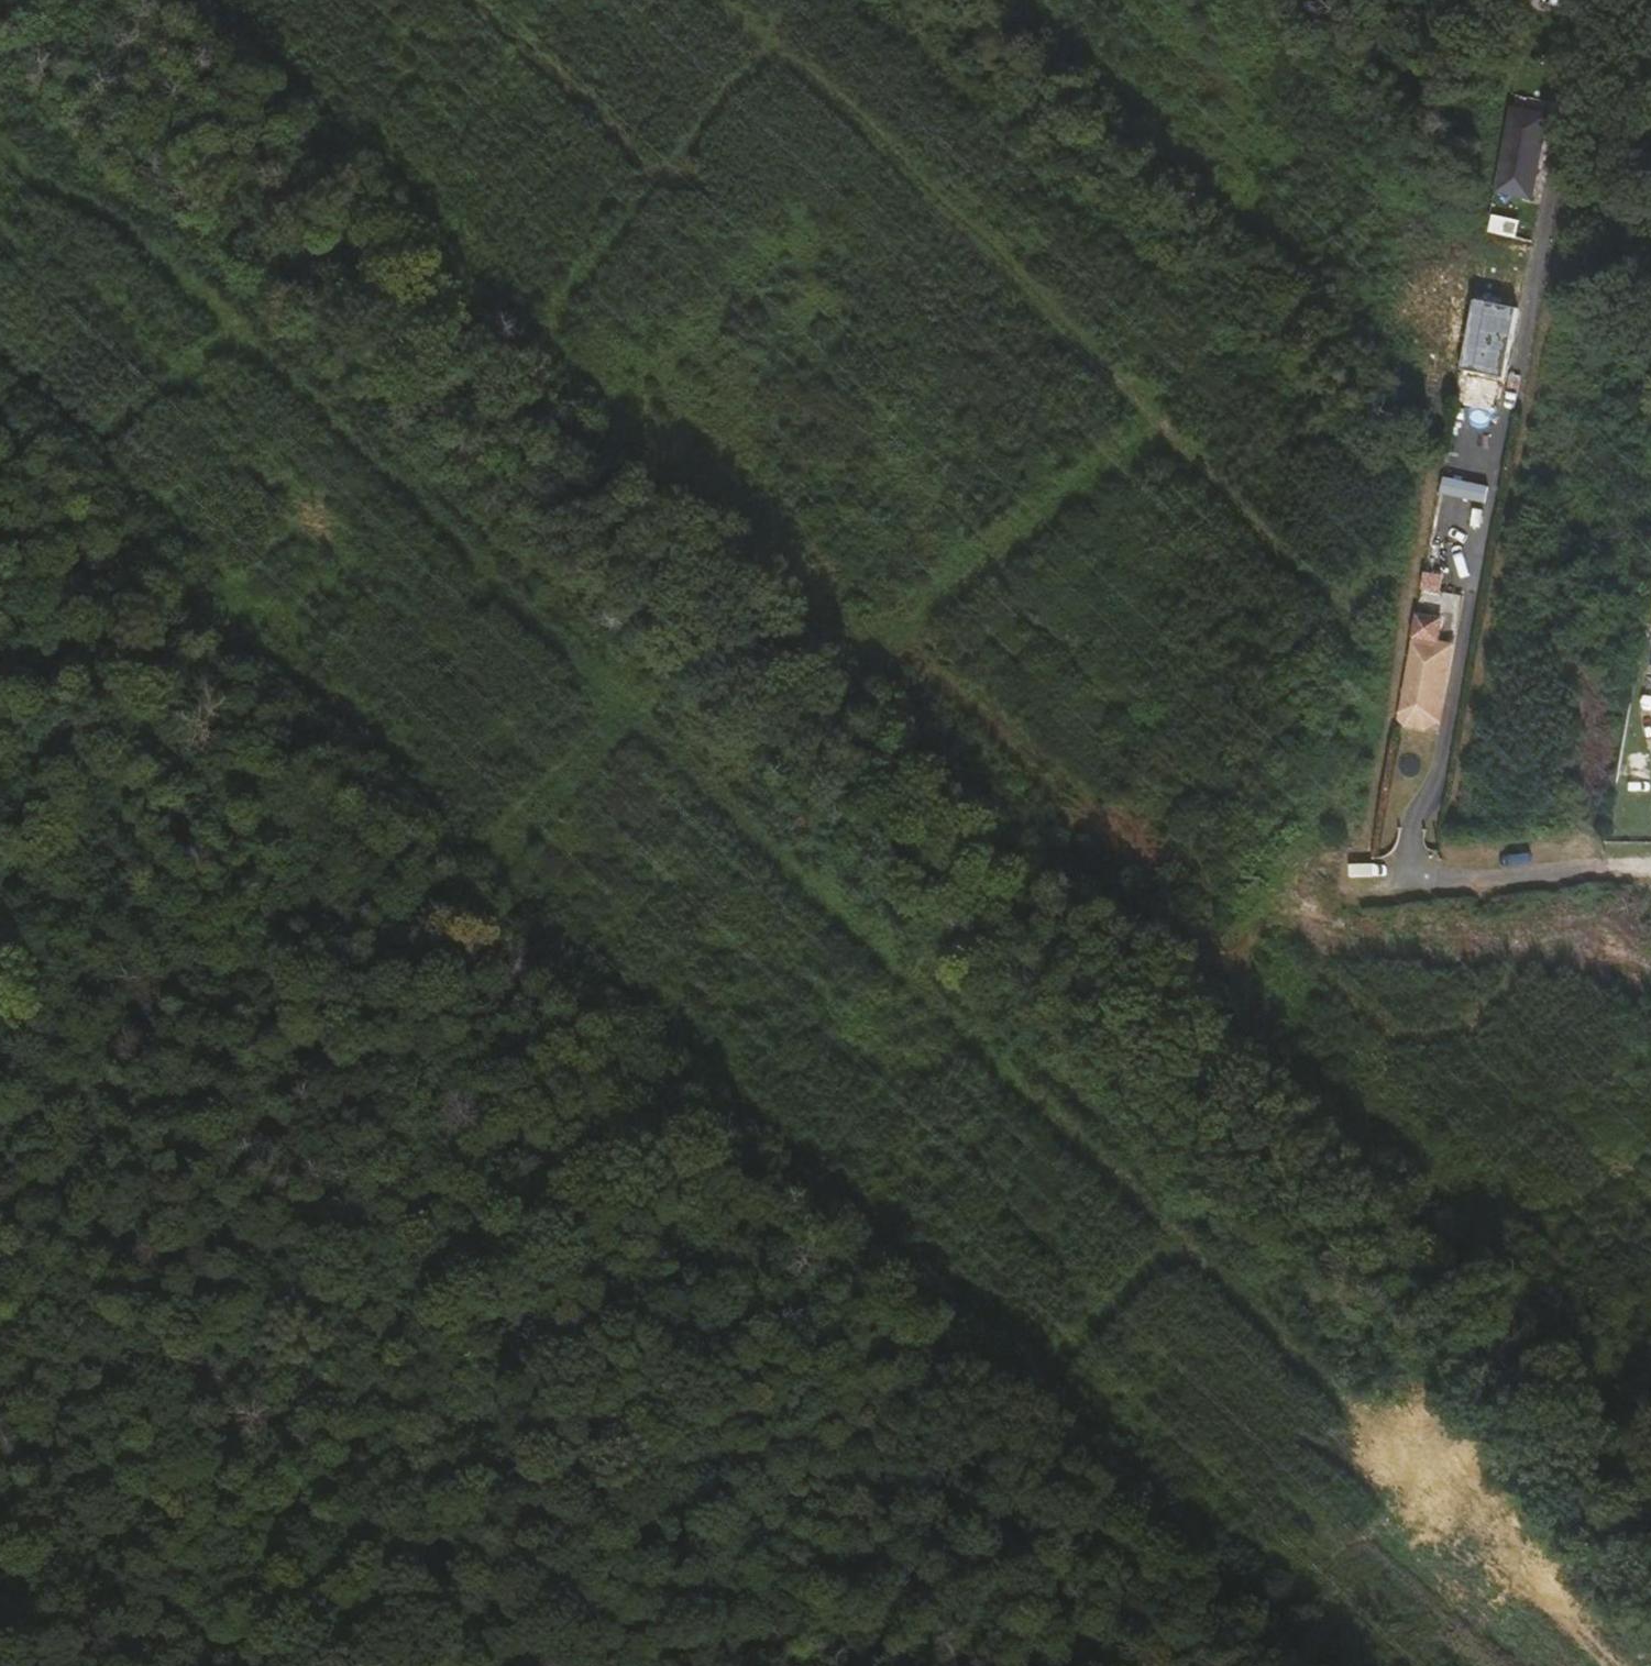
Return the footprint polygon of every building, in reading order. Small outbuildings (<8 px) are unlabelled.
[(1540,201),(1558,101),(1513,93),(1496,193),(1540,201)] [(1504,386),(1471,380),(1466,408),(1499,414),(1504,386)] [(1477,430),(1458,426),(1452,462),(1471,465),(1477,430)] [(1448,470),(1446,486),(1490,492),(1492,475),(1448,470)] [(1423,589),(1443,592),(1446,574),(1427,570),(1423,589)] [(1418,615),(1413,641),(1442,647),(1447,620),(1418,615)] [(1442,647),(1413,641),(1397,731),(1438,738),(1454,649),(1442,647)]
